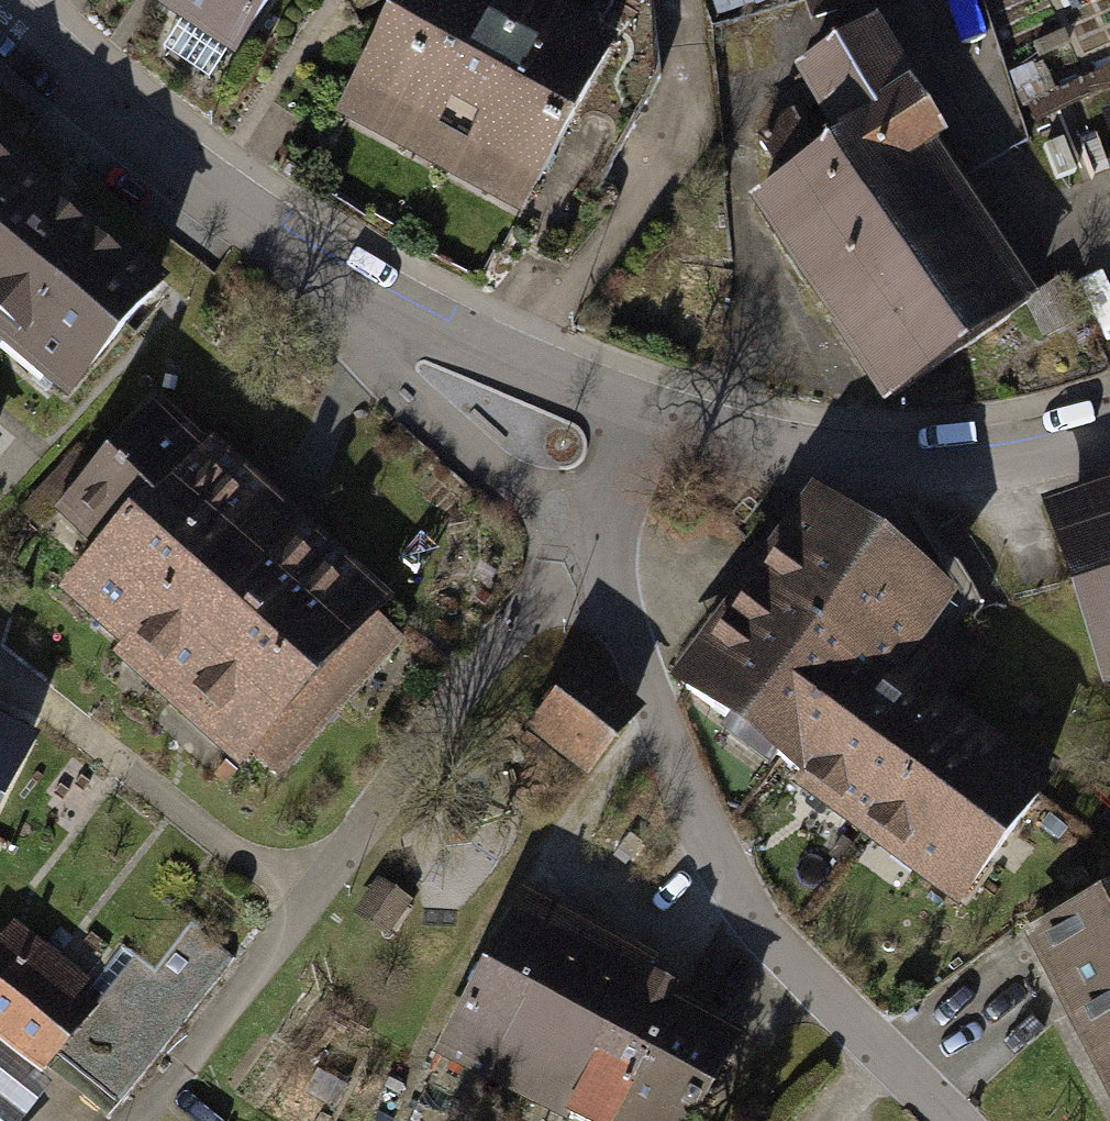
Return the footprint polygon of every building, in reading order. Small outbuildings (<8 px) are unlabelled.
[(239,46),(270,0),(168,0),(239,46)] [(533,204),(604,69),(473,0),(397,0),(342,104),(533,204)] [(751,0),(721,0),(726,11),(751,0)] [(843,147),(907,104),(861,35),(797,78),(843,147)] [(759,204),(889,396),(1037,297),(907,104),(843,147),(759,204)] [(0,154),(0,329),(70,387),(157,283),(0,154)] [(269,761),(389,630),(156,420),(72,512),(115,551),(80,590),(269,761)] [(678,680),(969,896),(1044,795),(881,674),(940,595),(812,500),(678,680)] [(1066,527),(1109,656),(1109,512),(1066,527)] [(533,725),(591,773),(631,726),(573,677),(533,725)] [(42,735),(0,714),(0,819),(42,735)] [(1109,1072),(1109,880),(1032,921),(1109,1072)] [(450,1054),(523,1090),(586,961),(512,926),(450,1054)] [(29,1084),(82,1013),(0,952),(0,1062),(29,1084)] [(588,1120),(598,1120),(659,996),(586,961),(523,1090),(588,1120)] [(732,1032),(659,996),(598,1120),(689,1120),(732,1032)]
